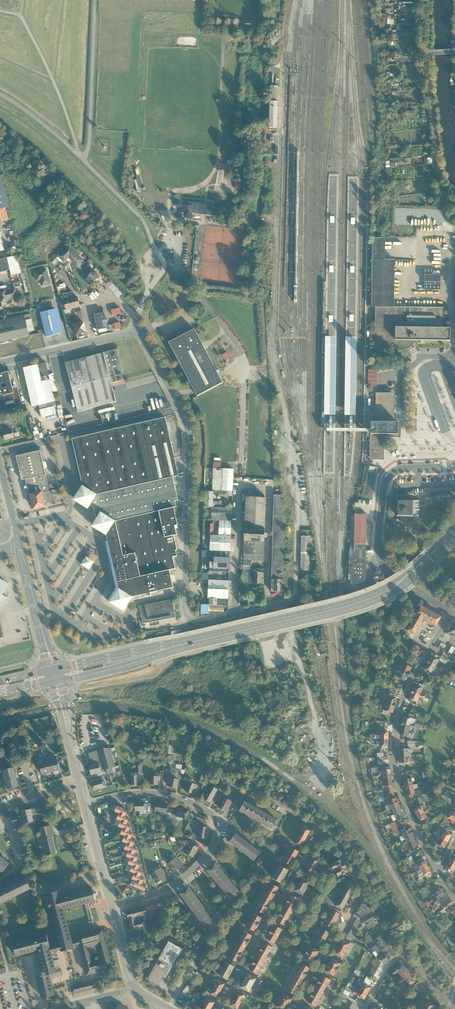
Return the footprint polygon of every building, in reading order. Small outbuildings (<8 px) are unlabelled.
[(277,128),(277,86),(269,86),(268,128),(277,128)] [(144,185),(141,174),(134,176),(138,190),(140,189),(139,186),(144,185)] [(6,208),(11,207),(2,176),(0,177),(0,210),(6,208)] [(188,208),(188,214),(205,216),(220,217),(221,208),(213,208),(208,207),(208,206),(189,204),(188,208)] [(385,260),(385,239),(372,239),(372,307),(375,307),(375,348),(409,348),(414,342),(421,342),(421,340),(451,340),(451,326),(444,326),(444,307),(395,306),(395,260),(385,260)] [(84,261),(69,246),(58,257),(64,263),(68,259),(77,267),(84,261)] [(0,260),(0,273),(8,271),(9,277),(21,274),(20,269),(16,256),(0,260)] [(53,284),(49,268),(35,272),(38,281),(41,280),(43,286),(53,284)] [(100,278),(94,271),(88,278),(94,284),(100,278)] [(441,275),(425,275),(424,288),(441,288),(441,275)] [(120,297),(124,293),(110,280),(106,284),(120,297)] [(67,283),(58,285),(60,293),(68,291),(67,283)] [(17,299),(15,289),(6,291),(6,290),(0,292),(0,302),(0,304),(9,302),(8,301),(17,299)] [(80,307),(78,297),(64,301),(66,311),(80,307)] [(59,308),(40,313),(46,337),(65,332),(59,308)] [(94,317),(98,333),(110,331),(106,314),(94,317)] [(30,315),(0,322),(0,344),(30,336),(29,332),(35,331),(30,315)] [(74,325),(77,335),(87,333),(85,323),(74,325)] [(195,329),(170,342),(194,388),(198,395),(222,381),(219,376),(204,347),(195,329)] [(336,374),(336,338),(326,338),(325,373),(325,416),(335,416),(336,374)] [(357,373),(357,338),(346,338),(345,373),(345,416),(356,416),(357,373)] [(66,362),(78,410),(116,401),(111,382),(124,379),(117,349),(66,362)] [(23,367),(33,407),(55,402),(46,362),(23,367)] [(377,387),(378,370),(368,370),(368,387),(377,387)] [(1,411),(20,407),(22,404),(16,385),(11,386),(7,372),(0,374),(0,408),(1,411)] [(438,377),(435,378),(443,401),(446,400),(438,377)] [(395,392),(376,392),(376,422),(371,422),(371,429),(371,430),(371,431),(371,432),(371,433),(371,436),(371,442),(370,459),(383,458),(383,442),(384,440),(385,438),(386,437),(401,437),(401,420),(395,420),(395,409),(395,392)] [(445,406),(453,427),(454,426),(454,423),(448,405),(445,406)] [(103,423),(117,420),(115,411),(101,414),(103,423)] [(333,416),(329,416),(329,428),(329,429),(327,429),(327,431),(327,433),(330,433),(330,435),(329,438),(331,438),(332,438),(332,435),(332,433),(350,433),(350,435),(350,438),(352,438),(352,435),(352,433),(367,433),(367,435),(367,438),(369,438),(369,435),(369,433),(371,433),(371,432),(371,431),(371,430),(353,430),(353,429),(353,416),(350,416),(350,429),(350,430),(332,429),(332,428),(333,416)] [(0,420),(0,421),(2,427),(11,425),(9,418),(0,420)] [(97,495),(173,477),(179,476),(165,418),(72,440),(82,485),(72,500),(87,509),(90,505),(97,495)] [(12,429),(2,431),(5,440),(15,438),(12,429)] [(21,480),(25,479),(29,496),(32,509),(46,507),(46,505),(47,505),(47,503),(54,502),(55,504),(62,502),(61,499),(62,499),(60,489),(49,491),(45,475),(40,450),(15,456),(21,480)] [(233,491),(234,469),(213,468),(212,490),(233,491)] [(361,497),(373,500),(378,475),(366,473),(361,497)] [(91,527),(99,531),(104,524),(174,508),(177,507),(175,501),(178,500),(173,477),(97,495),(90,505),(94,507),(97,518),(91,527)] [(213,506),(214,492),(205,491),(205,506),(213,506)] [(253,572),(262,572),(262,570),(252,569),(252,561),(265,561),(268,498),(265,498),(265,494),(246,494),(243,594),(244,594),(244,600),(248,600),(248,603),(255,602),(255,599),(248,599),(248,585),(253,584),(253,572)] [(279,495),(273,495),(271,591),(283,591),(284,579),(283,580),(284,519),(279,495)] [(401,500),(397,500),(397,516),(401,516),(411,516),(412,516),(412,501),(412,500),(411,500),(401,500)] [(232,520),(232,507),(212,506),(212,519),(232,520)] [(178,527),(174,508),(104,524),(99,531),(108,538),(119,534),(124,558),(136,555),(141,578),(169,571),(176,569),(173,558),(177,557),(175,551),(178,551),(175,538),(178,537),(176,528),(178,527)] [(354,514),(354,544),(365,544),(366,514),(354,514)] [(219,535),(231,535),(231,521),(220,521),(219,535)] [(208,524),(207,532),(214,532),(214,526),(217,526),(217,523),(213,522),(213,524),(208,524)] [(113,561),(124,558),(119,534),(108,538),(113,561)] [(211,551),(231,552),(231,536),(211,535),(211,551)] [(310,553),(310,536),(301,536),(301,553),(310,553)] [(354,544),(353,544),(353,557),(348,557),(348,574),(351,574),(351,584),(365,584),(365,544),(354,544)] [(310,570),(310,553),(301,553),(301,570),(310,570)] [(136,555),(124,558),(113,561),(118,585),(141,578),(136,555)] [(94,561),(86,556),(81,565),(89,569),(94,561)] [(230,569),(230,557),(215,557),(215,569),(230,569)] [(141,578),(118,585),(119,589),(110,603),(126,612),(134,599),(175,589),(169,571),(141,578)] [(264,572),(262,572),(253,572),(253,584),(264,584),(264,572)] [(10,585),(0,579),(0,614),(8,600),(3,597),(10,585)] [(209,580),(209,605),(225,606),(229,606),(229,580),(209,580)] [(173,599),(139,606),(143,624),(176,617),(175,611),(173,599)] [(224,612),(225,606),(209,605),(201,606),(201,614),(209,615),(209,612),(224,612)] [(407,632),(415,637),(424,621),(436,629),(442,618),(422,607),(407,632)] [(324,628),(318,629),(318,644),(321,644),(322,655),(329,654),(328,641),(325,641),(324,628)] [(423,651),(414,646),(410,653),(418,658),(423,651)] [(437,665),(440,661),(435,658),(432,656),(428,662),(440,669),(441,668),(437,665)] [(424,669),(426,670),(431,674),(435,669),(439,671),(440,669),(428,662),(424,669)] [(404,664),(401,670),(408,675),(412,668),(404,664)] [(401,670),(397,677),(405,681),(408,675),(401,670)] [(418,686),(415,685),(412,692),(425,698),(429,699),(431,695),(426,693),(426,694),(423,693),(423,695),(421,694),(423,689),(418,686)] [(425,698),(412,692),(409,699),(412,700),(417,703),(419,698),(424,699),(425,698)] [(382,699),(382,701),(395,704),(397,698),(389,695),(387,700),(382,699)] [(390,711),(392,712),(395,704),(382,701),(381,703),(385,704),(384,709),(390,711)] [(408,716),(404,715),(402,723),(410,725),(412,717),(408,716)] [(410,725),(402,723),(399,732),(408,734),(410,725)] [(111,748),(88,752),(91,764),(88,764),(91,774),(103,771),(102,769),(115,766),(111,748)] [(170,763),(175,760),(171,755),(166,758),(170,763)] [(55,760),(52,761),(54,771),(55,774),(59,772),(58,770),(60,769),(58,761),(57,757),(55,758),(55,760)] [(49,761),(46,762),(48,772),(52,771),(54,771),(52,761),(51,759),(49,760),(49,761)] [(43,763),(39,764),(42,774),(46,773),(48,772),(46,762),(45,761),(43,761),(43,763)] [(377,771),(382,770),(382,774),(391,772),(390,766),(381,767),(381,766),(376,766),(377,771)] [(14,767),(3,770),(7,789),(19,786),(14,767)] [(182,769),(171,767),(169,777),(170,778),(168,786),(177,788),(179,779),(181,773),(182,769)] [(391,772),(382,774),(384,786),(393,784),(391,772)] [(149,784),(158,785),(159,776),(156,776),(157,773),(151,773),(151,775),(150,775),(149,784)] [(139,774),(130,775),(130,784),(140,784),(139,774)] [(403,779),(405,787),(413,785),(411,777),(403,779)] [(104,779),(93,782),(95,789),(104,787),(104,786),(106,786),(104,779)] [(189,781),(185,790),(193,793),(194,790),(196,790),(198,785),(189,781)] [(210,785),(203,798),(211,802),(218,789),(210,785)] [(405,787),(406,795),(415,793),(413,785),(405,787)] [(450,791),(446,797),(454,802),(454,793),(450,791)] [(423,795),(417,797),(420,803),(425,801),(423,795)] [(224,796),(218,807),(227,811),(232,801),(224,796)] [(388,800),(392,809),(399,805),(396,797),(388,800)] [(144,801),(135,801),(135,811),(144,810),(144,809),(147,809),(147,803),(144,803),(144,801)] [(238,810),(255,819),(260,810),(243,801),(238,810)] [(168,804),(156,802),(155,811),(167,813),(168,804)] [(117,807),(115,811),(119,813),(119,814),(125,816),(127,810),(123,809),(124,808),(118,805),(117,807)] [(399,805),(392,809),(396,819),(404,816),(399,805)] [(413,808),(415,815),(427,809),(426,808),(423,809),(421,805),(413,808)] [(33,821),(30,808),(20,811),(24,823),(33,821)] [(187,811),(179,808),(176,815),(184,818),(187,811)] [(415,815),(419,821),(427,818),(425,813),(428,812),(427,809),(415,815)] [(452,809),(451,811),(447,809),(443,817),(448,819),(448,818),(454,821),(454,811),(452,809)] [(272,829),(277,820),(260,810),(255,819),(272,829)] [(119,814),(117,819),(121,821),(127,824),(129,818),(125,816),(119,814)] [(198,837),(207,838),(208,827),(207,827),(204,820),(197,816),(193,823),(196,825),(196,827),(199,827),(198,837)] [(121,821),(119,826),(123,828),(123,829),(129,831),(131,825),(127,824),(121,821)] [(49,825),(39,827),(44,846),(41,846),(43,856),(55,853),(49,825)] [(306,838),(310,829),(303,825),(298,834),(306,838)] [(123,829),(121,833),(126,835),(131,837),(133,833),(129,831),(123,829)] [(399,836),(401,841),(413,836),(410,829),(402,832),(403,835),(399,836)] [(435,835),(436,835),(448,841),(451,836),(439,829),(435,835)] [(230,842),(242,851),(248,842),(236,833),(230,842)] [(301,846),(306,838),(298,834),(293,842),(301,846)] [(125,836),(123,841),(127,843),(127,844),(132,846),(135,840),(131,839),(131,837),(126,835),(125,836)] [(431,841),(444,848),(448,841),(436,835),(436,837),(432,838),(431,841)] [(417,845),(413,836),(401,841),(403,845),(407,843),(409,848),(417,845)] [(254,860),(260,852),(248,842),(242,851),(254,860)] [(186,853),(193,857),(199,847),(191,843),(186,853)] [(127,844),(125,849),(129,850),(128,851),(134,854),(137,848),(132,846),(127,844)] [(287,853),(294,858),(298,851),(290,846),(287,853)] [(128,851),(126,856),(131,858),(130,859),(136,861),(138,856),(134,854),(128,851)] [(294,858),(287,853),(283,861),(291,865),(294,858)] [(3,872),(8,864),(10,862),(0,854),(0,870),(3,872)] [(454,867),(454,857),(452,855),(445,867),(453,871),(454,867)] [(350,871),(342,856),(327,862),(332,871),(336,869),(339,876),(350,871)] [(167,863),(174,873),(183,866),(176,857),(167,863)] [(310,858),(307,866),(314,870),(318,862),(310,858)] [(130,859),(128,864),(132,866),(138,869),(141,863),(136,861),(130,859)] [(413,859),(407,861),(410,867),(416,865),(413,859)] [(417,863),(420,869),(428,866),(425,860),(417,863)] [(228,878),(215,863),(206,871),(219,886),(228,878)] [(281,883),(288,869),(281,865),(273,878),(281,883)] [(132,866),(130,871),(134,873),(134,874),(140,876),(142,871),(138,869),(132,866)] [(307,866),(303,873),(311,877),(314,870),(307,866)] [(428,866),(420,869),(423,875),(431,871),(428,866)] [(151,872),(156,883),(167,878),(161,867),(151,872)] [(134,874),(132,879),(136,881),(142,884),(144,878),(140,876),(134,874)] [(345,887),(353,891),(356,884),(351,876),(344,880),(346,884),(345,887)] [(13,897),(30,888),(25,878),(8,887),(13,897)] [(241,893),(228,878),(219,886),(232,901),(241,893)] [(300,879),(294,891),(301,895),(307,883),(300,879)] [(136,881),(134,886),(144,891),(146,886),(142,884),(136,881)] [(274,896),(278,887),(270,882),(265,891),(274,896)] [(201,903),(189,886),(179,894),(191,910),(201,903)] [(13,897),(8,887),(0,891),(0,903),(13,897)] [(348,901),(353,891),(345,887),(340,896),(348,901)] [(95,931),(91,932),(78,936),(79,940),(72,942),(64,908),(85,903),(88,902),(96,900),(92,888),(61,896),(59,890),(47,893),(60,945),(50,948),(47,934),(13,943),(16,955),(38,950),(43,972),(36,973),(43,998),(55,995),(50,974),(57,972),(52,955),(56,954),(55,953),(58,952),(57,950),(61,949),(61,951),(74,948),(73,945),(80,943),(87,974),(112,968),(102,930),(95,931)] [(434,894),(438,899),(444,894),(441,889),(434,894)] [(269,904),(274,896),(265,891),(260,900),(269,904)] [(444,894),(438,899),(430,905),(434,911),(439,907),(437,904),(438,903),(439,904),(440,903),(443,907),(450,902),(444,894)] [(291,895),(286,904),(293,908),(298,899),(291,895)] [(343,910),(348,901),(340,896),(335,906),(343,910)] [(264,913),(269,904),(260,900),(255,909),(264,913)] [(93,920),(88,902),(85,903),(89,921),(88,921),(91,932),(95,931),(93,920)] [(365,902),(360,902),(352,916),(357,918),(359,914),(361,915),(362,917),(371,911),(365,902)] [(159,903),(145,907),(146,912),(161,909),(159,903)] [(212,918),(201,903),(191,910),(202,926),(212,918)] [(286,904),(281,913),(288,917),(293,908),(286,904)] [(146,912),(145,907),(126,911),(128,920),(135,918),(134,917),(147,914),(146,912)] [(336,921),(339,913),(332,909),(328,917),(336,921)] [(444,909),(435,915),(437,918),(446,912),(444,909)] [(281,913),(276,921),(283,926),(288,917),(281,913)] [(258,924),(261,918),(253,914),(250,921),(258,924)] [(373,916),(364,922),(368,929),(377,923),(373,916)] [(332,928),(336,921),(328,917),(324,924),(332,928)] [(135,918),(128,920),(131,929),(143,926),(142,921),(136,923),(135,918)] [(212,918),(202,926),(209,935),(219,927),(212,918)] [(356,918),(345,938),(352,942),(363,922),(356,918)] [(254,932),(258,924),(250,921),(246,928),(254,932)] [(277,936),(281,929),(274,925),(270,932),(277,936)] [(325,939),(329,932),(322,928),(318,935),(325,939)] [(246,944),(252,935),(243,930),(238,939),(246,944)] [(273,943),(277,936),(270,932),(266,939),(273,943)] [(374,952),(375,951),(387,943),(381,934),(374,939),(379,946),(378,947),(376,945),(371,948),(374,952)] [(321,946),(325,939),(318,935),(313,942),(321,946)] [(241,953),(246,944),(238,939),(232,948),(241,953)] [(342,939),(338,946),(345,950),(349,943),(342,939)] [(182,949),(168,941),(147,979),(162,987),(182,949)] [(267,956),(272,948),(264,943),(259,952),(267,956)] [(381,950),(383,953),(390,948),(387,943),(375,951),(377,953),(381,950)] [(303,958),(311,963),(318,951),(310,946),(303,958)] [(345,950),(338,946),(334,954),(341,958),(345,950)] [(236,962),(241,953),(232,948),(227,957),(236,962)] [(389,961),(396,956),(390,948),(383,953),(385,955),(380,959),(384,964),(389,960),(389,961)] [(262,965),(267,956),(259,952),(253,960),(262,965)] [(341,962),(332,958),(325,973),(333,977),(334,974),(335,975),(340,966),(339,966),(341,962)] [(256,974),(262,965),(253,960),(248,969),(256,974)] [(227,979),(234,966),(225,961),(218,974),(227,979)] [(305,977),(310,968),(302,963),(297,972),(305,977)] [(398,973),(399,975),(406,970),(402,964),(391,972),(394,975),(398,973)] [(399,983),(410,975),(406,970),(399,975),(401,977),(397,980),(399,983)] [(300,986),(305,977),(297,972),(292,981),(300,986)] [(249,991),(256,978),(247,973),(240,986),(249,991)] [(326,989),(331,979),(322,975),(317,984),(326,989)] [(410,975),(399,983),(402,986),(405,983),(408,987),(415,982),(410,975)] [(367,976),(364,982),(371,985),(374,979),(367,976)] [(221,990),(225,983),(217,979),(213,986),(221,990)] [(97,980),(72,987),(73,993),(98,987),(97,980)] [(295,995),(300,986),(292,981),(287,990),(295,995)] [(368,994),(371,987),(360,981),(358,985),(361,987),(360,990),(368,994)] [(428,993),(418,982),(414,985),(424,996),(428,993)] [(321,998),(326,989),(317,984),(312,993),(321,998)] [(217,998),(221,990),(213,986),(209,993),(217,998)] [(245,994),(238,990),(233,999),(241,1002),(245,994)] [(364,1000),(368,994),(360,990),(359,992),(355,990),(353,994),(364,1000)] [(292,998),(283,993),(275,1008),(278,1008),(286,1008),(292,998)] [(316,1007),(321,998),(312,993),(307,1003),(316,1007)] [(185,999),(180,1007),(184,1008),(187,1008),(191,1002),(185,999)] [(201,1008),(203,1008),(211,1008),(215,1003),(207,999),(201,1008)] [(241,1002),(233,999),(229,1007),(233,1008),(237,1008),(241,1002)] [(436,1005),(426,999),(421,1008),(434,1008),(436,1005)]
